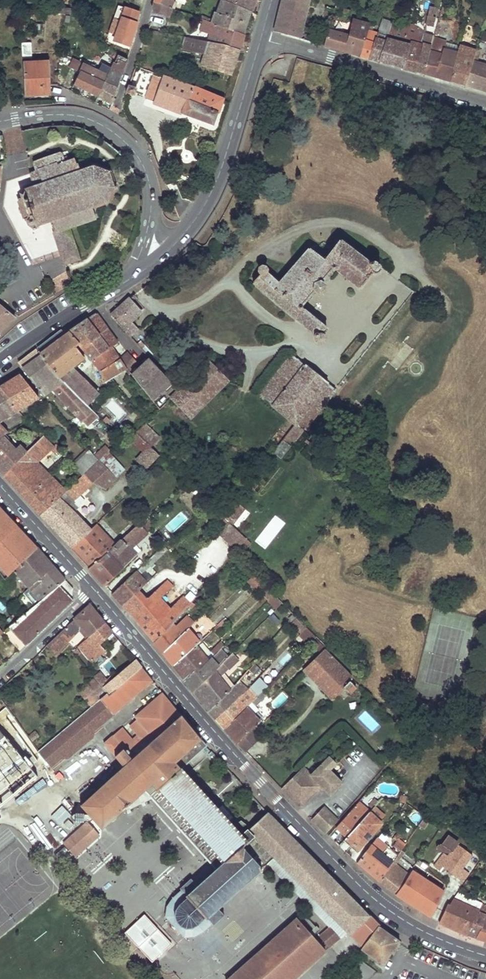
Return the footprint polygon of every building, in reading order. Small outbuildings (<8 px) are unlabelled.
[(252,12),(223,0),(220,10),(248,22),(250,17),(252,12)] [(255,0),(223,0),(252,12),(256,0),(255,0)] [(274,31),(287,34),(299,38),(309,0),(283,0),(274,31)] [(168,18),(171,9),(169,8),(154,3),(152,8),(153,13),(168,18)] [(127,9),(125,8),(114,41),(123,44),(124,41),(130,43),(134,32),(137,24),(134,23),(138,13),(127,9)] [(216,8),(211,23),(244,34),(246,29),(248,22),(220,10),(216,8)] [(364,40),(360,56),(369,59),(378,61),(402,69),(411,36),(406,34),(408,27),(410,20),(413,11),(409,10),(406,19),(404,19),(402,24),(393,20),(389,30),(386,40),(376,37),(378,32),(372,31),(367,29),(364,40)] [(211,23),(199,19),(196,30),(209,35),(207,42),(226,45),(239,50),(241,43),(244,34),(211,23)] [(354,20),(350,36),(364,40),(367,29),(369,24),(354,20)] [(427,25),(410,20),(408,27),(424,33),(426,26),(427,25)] [(424,33),(408,27),(406,34),(411,36),(402,69),(408,71),(414,73),(424,35),(424,33)] [(378,32),(376,37),(386,40),(389,30),(379,28),(378,32)] [(350,36),(328,30),(324,46),(332,48),(360,56),(364,40),(350,36)] [(433,37),(424,35),(414,73),(419,74),(424,75),(432,41),(433,37)] [(186,37),(182,49),(204,54),(207,42),(186,37)] [(446,41),(433,37),(432,41),(445,45),(446,41)] [(445,45),(432,41),(424,75),(436,78),(450,82),(456,59),(442,56),(443,52),(445,45)] [(226,45),(207,42),(204,54),(201,66),(231,74),(233,66),(239,50),(226,45)] [(30,44),(22,44),(22,59),(30,59),(30,44)] [(476,52),(459,47),(457,55),(456,59),(450,82),(456,84),(464,86),(476,52)] [(464,86),(476,90),(485,93),(485,65),(477,63),(481,50),(477,48),(476,52),(464,86)] [(107,75),(98,97),(111,104),(114,97),(117,91),(122,76),(127,59),(117,55),(107,75)] [(73,60),(70,66),(79,70),(82,64),(73,60)] [(48,62),(23,63),(24,95),(39,94),(48,94),(48,62)] [(84,91),(98,97),(107,75),(82,64),(79,70),(81,71),(74,86),(84,91)] [(223,99),(163,76),(162,79),(155,102),(154,103),(213,125),(219,109),(223,99)] [(154,77),(146,99),(155,102),(162,79),(154,77)] [(136,88),(129,85),(126,94),(133,96),(136,88)] [(64,162),(60,152),(33,162),(35,171),(31,172),(30,173),(33,183),(23,186),(24,190),(21,191),(22,196),(18,198),(25,221),(26,221),(28,224),(33,228),(33,230),(39,228),(37,223),(49,219),(53,232),(54,232),(68,227),(95,217),(92,209),(92,208),(91,204),(102,200),(106,203),(108,202),(105,197),(111,188),(117,189),(117,186),(111,185),(107,174),(112,171),(110,168),(105,172),(95,168),(95,163),(92,163),(92,169),(80,172),(79,168),(77,163),(75,163),(74,159),(64,162)] [(63,263),(78,258),(75,249),(71,236),(68,227),(54,232),(53,232),(55,239),(58,246),(59,250),(63,263)] [(369,263),(339,240),(324,260),(310,248),(279,284),(266,272),(266,268),(263,266),(259,268),(259,271),(261,274),(253,282),(316,334),(316,336),(315,339),(318,342),(322,343),(325,340),(326,337),(324,333),(327,329),(300,307),(315,290),(319,293),(324,291),(325,286),(321,283),(335,266),(360,287),(372,272),(376,273),(378,272),(380,269),(379,265),(372,261),(369,263)] [(52,272),(49,262),(42,263),(44,274),(52,272)] [(111,315),(122,328),(130,336),(137,329),(130,322),(141,312),(129,299),(122,305),(111,315)] [(8,324),(15,318),(0,306),(0,332),(8,324)] [(117,342),(96,313),(82,322),(68,332),(76,344),(80,348),(84,352),(91,361),(93,360),(109,349),(117,342)] [(76,344),(68,332),(52,344),(39,353),(40,355),(86,404),(97,394),(72,368),(84,359),(81,355),(84,352),(80,348),(77,350),(73,346),(76,344)] [(399,367),(412,349),(406,344),(393,362),(399,367)] [(117,361),(109,349),(93,360),(99,370),(102,381),(126,368),(120,359),(117,361)] [(138,363),(128,351),(120,359),(126,368),(129,372),(138,363)] [(291,354),(267,386),(280,396),(272,405),(295,424),(303,430),(335,389),(291,354)] [(86,404),(40,355),(31,362),(22,368),(24,371),(39,389),(45,394),(52,389),(80,420),(81,420),(86,425),(96,416),(86,404)] [(151,359),(139,370),(145,377),(151,372),(156,378),(150,384),(156,392),(170,379),(151,359)] [(199,370),(196,373),(216,393),(227,381),(208,361),(204,365),(200,360),(195,366),(199,370)] [(139,370),(133,376),(138,383),(145,377),(139,370)] [(151,372),(145,377),(150,384),(156,378),(151,372)] [(196,373),(171,397),(190,417),(216,393),(196,373)] [(20,374),(9,380),(0,386),(0,388),(16,410),(38,398),(20,374)] [(145,377),(138,383),(143,390),(150,384),(145,377)] [(150,384),(143,390),(150,398),(156,392),(150,384)] [(267,386),(260,395),(272,405),(280,396),(267,386)] [(0,388),(0,420),(16,410),(0,388)] [(112,420),(108,416),(104,420),(107,424),(112,420)] [(145,424),(135,433),(149,445),(151,447),(159,438),(145,424)] [(303,430),(295,424),(286,436),(294,442),(303,430)] [(135,433),(135,432),(128,440),(142,452),(149,445),(135,433)] [(26,452),(3,475),(24,497),(40,514),(69,487),(65,482),(61,486),(36,463),(54,446),(43,435),(26,452)] [(0,441),(0,471),(3,475),(26,452),(19,444),(14,448),(3,437),(0,441)] [(283,440),(273,452),(281,459),(291,446),(283,440)] [(142,452),(137,457),(146,467),(158,454),(151,447),(149,445),(142,452)] [(97,460),(99,459),(108,451),(104,447),(94,456),(97,460)] [(104,489),(128,466),(112,448),(108,451),(99,459),(97,460),(83,474),(92,483),(104,489)] [(94,456),(89,450),(72,465),(81,475),(83,474),(97,460),(94,456)] [(69,487),(40,514),(55,530),(58,534),(71,548),(90,530),(73,511),(84,500),(80,494),(92,483),(83,474),(81,475),(69,487)] [(227,522),(231,525),(244,509),(235,501),(222,517),(227,522)] [(9,576),(14,571),(37,548),(0,509),(0,567),(9,576)] [(102,519),(96,525),(100,529),(107,524),(102,519)] [(227,522),(216,532),(234,550),(246,539),(231,525),(227,522)] [(139,523),(125,536),(134,545),(147,533),(139,523)] [(90,530),(71,548),(73,550),(80,558),(89,567),(120,540),(113,532),(106,536),(100,529),(96,525),(90,530)] [(95,576),(104,586),(115,575),(129,562),(135,556),(136,555),(139,551),(134,545),(125,536),(120,540),(89,567),(88,568),(95,576)] [(211,547),(194,568),(209,581),(233,552),(223,544),(217,551),(211,547)] [(137,569),(141,573),(167,549),(163,545),(137,569)] [(36,574),(49,562),(43,555),(37,548),(14,571),(9,576),(12,580),(17,575),(30,589),(40,580),(36,574)] [(40,601),(65,581),(57,571),(49,562),(36,574),(40,580),(30,589),(40,601)] [(136,571),(111,594),(119,602),(122,605),(138,590),(146,583),(136,571)] [(262,584),(253,575),(247,580),(256,589),(257,589),(262,584)] [(146,598),(129,613),(141,627),(154,642),(171,622),(188,602),(182,596),(167,611),(158,599),(172,586),(166,580),(146,598)] [(69,585),(65,581),(40,601),(36,605),(7,629),(3,633),(19,650),(20,651),(46,625),(45,623),(49,619),(51,620),(73,600),(72,590),(69,585)] [(272,594),(262,584),(257,589),(268,599),(272,594)] [(40,601),(30,589),(26,592),(36,605),(40,601)] [(138,590),(122,605),(129,613),(146,598),(138,590)] [(281,603),(272,594),(268,599),(277,607),(281,603)] [(74,619),(46,645),(56,654),(81,627),(89,637),(104,624),(89,605),(73,619),(74,619)] [(292,622),(296,618),(289,611),(284,615),(292,622)] [(274,614),(269,619),(277,627),(282,622),(274,614)] [(306,628),(296,618),(292,622),(291,623),(301,633),(306,628)] [(177,629),(171,622),(154,642),(157,647),(161,652),(187,628),(193,623),(189,619),(185,623),(183,623),(177,629)] [(89,637),(78,646),(92,663),(105,651),(100,644),(112,633),(108,629),(104,624),(89,637)] [(194,646),(199,641),(187,628),(161,652),(167,660),(173,666),(194,646)] [(308,645),(316,637),(306,628),(301,633),(298,636),(308,645)] [(220,641),(214,647),(216,651),(217,650),(223,644),(220,641)] [(199,669),(207,660),(194,646),(173,666),(177,671),(184,680),(197,667),(199,669)] [(215,669),(226,658),(217,650),(216,651),(212,656),(207,660),(199,669),(197,667),(184,680),(183,680),(188,686),(192,691),(193,691),(215,669)] [(326,693),(332,698),(343,687),(348,681),(351,679),(323,650),(303,669),(304,671),(309,676),(312,679),(315,682),(319,686),(326,693)] [(201,701),(208,710),(230,690),(220,677),(238,660),(232,652),(226,658),(215,669),(193,691),(201,701)] [(108,696),(141,668),(143,666),(137,660),(102,689),(106,694),(108,696)] [(117,671),(110,661),(105,665),(112,675),(117,671)] [(262,670),(256,664),(250,670),(256,676),(262,670)] [(113,715),(152,681),(141,668),(108,696),(106,694),(100,699),(111,713),(113,715)] [(101,688),(107,683),(99,672),(93,677),(95,679),(101,688)] [(101,688),(95,679),(88,684),(93,691),(99,698),(100,699),(106,694),(102,689),(101,688)] [(348,681),(343,687),(349,693),(355,687),(348,681)] [(230,690),(208,710),(212,715),(216,719),(246,689),(238,682),(230,690)] [(246,689),(216,719),(219,724),(223,728),(246,708),(251,702),(261,691),(258,687),(254,690),(249,685),(246,689)] [(93,691),(85,699),(91,706),(99,698),(93,691)] [(261,691),(251,702),(255,706),(267,695),(262,691),(261,691)] [(103,829),(152,784),(181,769),(207,746),(201,740),(182,718),(162,694),(134,717),(136,719),(128,725),(139,738),(133,743),(120,729),(104,742),(123,766),(80,805),(103,829)] [(37,750),(48,764),(111,713),(100,699),(99,698),(91,706),(37,750)] [(259,721),(246,708),(223,728),(229,735),(236,742),(240,739),(250,729),(255,725),(259,721)] [(248,747),(258,738),(252,732),(250,729),(240,739),(248,747)] [(248,747),(240,739),(236,742),(244,751),(248,747)] [(327,771),(334,764),(327,758),(324,761),(328,764),(324,768),(327,771)] [(330,798),(342,785),(327,771),(324,768),(328,764),(324,761),(310,776),(301,768),(280,787),(281,789),(290,798),(298,806),(306,806),(319,792),(324,791),(330,798)] [(181,769),(152,784),(223,864),(197,887),(190,880),(180,889),(181,890),(172,898),(166,907),(164,916),(183,938),(194,937),(204,932),(212,924),(213,924),(223,915),(216,907),(224,901),(225,902),(227,900),(227,899),(234,892),(234,893),(237,892),(236,891),(243,884),(244,885),(246,883),(245,882),(252,876),(253,877),(255,875),(254,874),(259,870),(261,871),(262,870),(261,869),(266,864),(275,857),(350,933),(368,916),(287,833),(268,812),(249,830),(248,829),(241,836),(181,769)] [(370,810),(360,800),(336,827),(341,831),(347,837),(370,811),(370,810)] [(370,811),(347,837),(346,838),(351,843),(358,849),(382,822),(380,820),(386,813),(376,804),(370,810),(370,811)] [(323,806),(311,818),(311,819),(326,833),(337,821),(323,806)] [(423,818),(418,825),(422,828),(426,821),(423,818)] [(99,835),(86,823),(64,843),(76,856),(99,835)] [(371,845),(357,862),(370,873),(379,881),(392,862),(398,855),(390,848),(389,848),(377,838),(371,845)] [(396,838),(392,847),(402,852),(406,843),(396,838)] [(442,845),(451,852),(457,844),(447,838),(442,845)] [(471,855),(457,844),(451,852),(448,857),(443,854),(434,867),(440,871),(443,867),(463,881),(468,873),(462,869),(471,855)] [(350,933),(275,857),(266,864),(328,928),(341,940),(350,933)] [(392,862),(379,881),(388,888),(396,893),(408,874),(392,862)] [(416,907),(432,886),(411,870),(408,874),(396,893),(406,901),(415,908),(416,907)] [(459,891),(456,896),(460,898),(464,892),(460,888),(459,891)] [(447,904),(439,921),(458,929),(468,934),(477,911),(453,900),(449,905),(447,904)] [(468,934),(472,936),(476,938),(483,923),(485,918),(485,913),(478,909),(477,911),(468,934)] [(170,944),(144,914),(124,932),(150,962),(170,944)] [(378,926),(368,916),(350,933),(363,947),(378,926)] [(229,978),(293,978),(325,950),(297,919),(229,978)] [(483,923),(476,938),(485,941),(485,924),(483,923)] [(382,965),(399,941),(388,933),(378,926),(363,947),(361,950),(382,965)] [(341,940),(328,928),(318,936),(330,948),(341,940)] [(334,948),(329,951),(333,956),(338,953),(334,948)]
